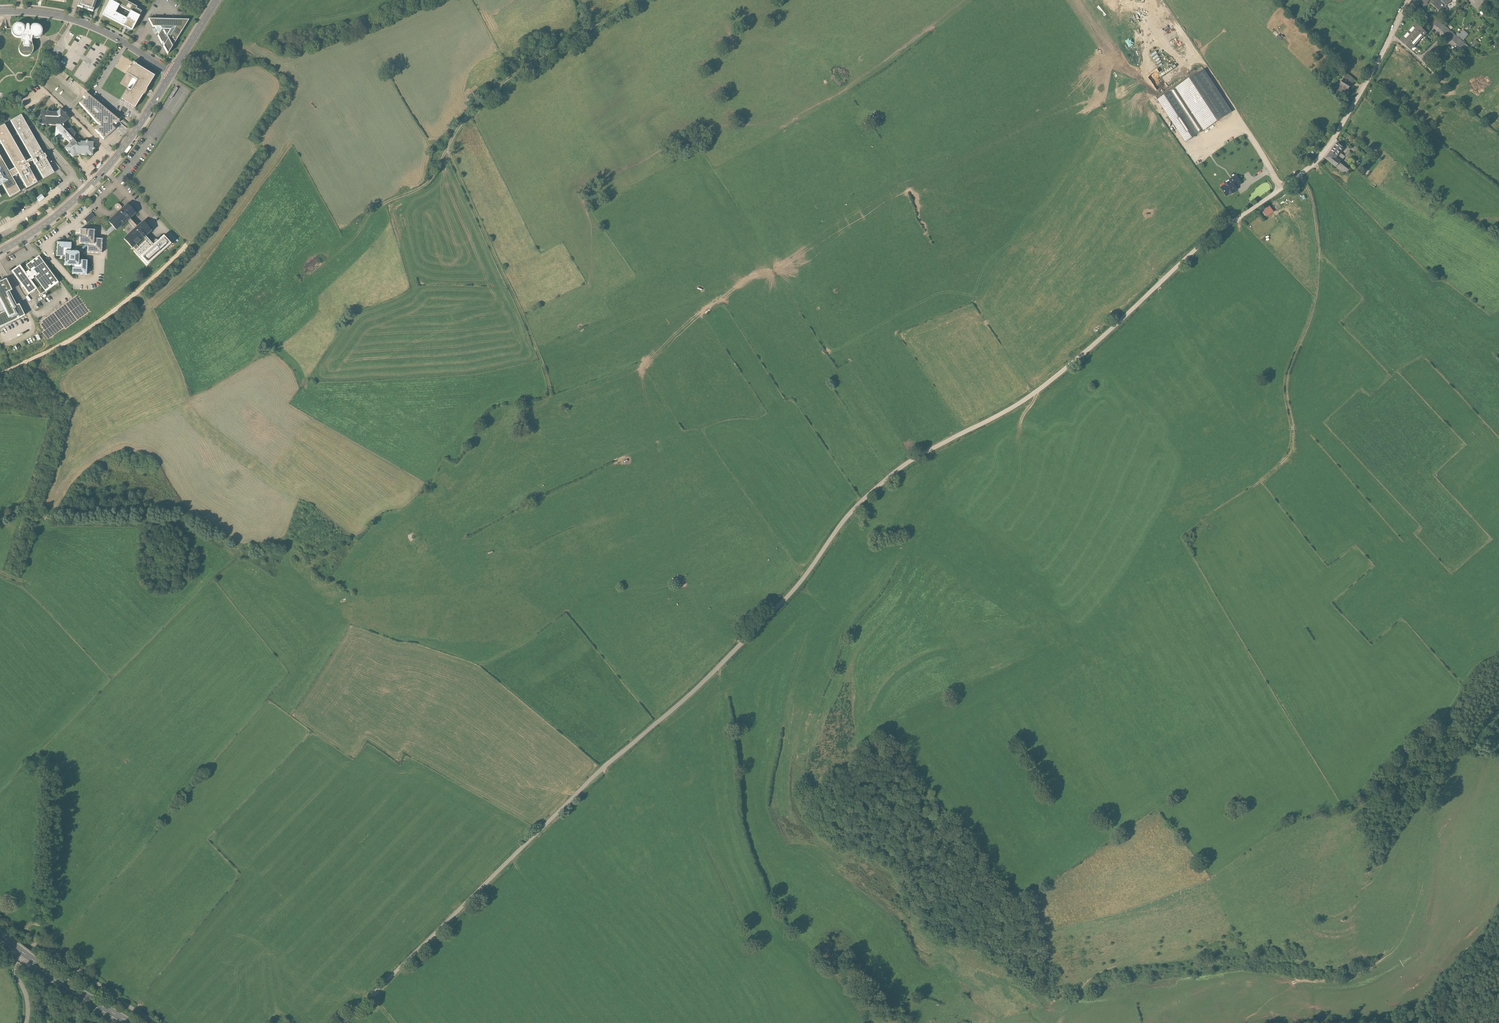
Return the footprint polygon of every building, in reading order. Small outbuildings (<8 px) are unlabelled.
[(83,8),(84,6),(89,8),(88,11),(92,12),(97,0),(79,0),(77,6),(83,8)] [(133,29),(135,26),(134,26),(141,12),(136,9),(137,7),(126,1),(123,0),(111,0),(103,15),(124,26),(124,25),(125,25),(125,26),(126,28),(128,29),(130,30),(132,31),(133,29)] [(1443,7),(1445,6),(1439,0),(1436,0),(1431,4),(1439,12),(1443,7)] [(163,47),(168,55),(189,20),(149,19),(153,27),(155,27),(156,29),(155,30),(156,33),(158,32),(159,34),(157,36),(162,44),(162,43),(164,46),(163,47)] [(1456,35),(1438,19),(1433,24),(1462,51),(1467,45),(1464,42),(1456,35)] [(26,27),(22,23),(17,22),(13,24),(11,30),(13,35),(17,38),(22,38),(22,40),(22,42),(20,44),(19,47),(19,50),(20,53),(22,55),(25,56),(26,56),(29,56),(32,54),(34,52),(35,49),(35,48),(34,45),(32,42),(32,38),(35,39),(38,39),(40,38),(43,35),(43,32),(44,30),(42,27),(40,25),(37,24),(34,24),(31,27),(31,24),(30,23),(27,23),(26,27)] [(1427,35),(1416,25),(1401,42),(1412,52),(1427,35)] [(1464,42),(1469,36),(1463,31),(1460,35),(1458,33),(1456,35),(1464,42)] [(1476,40),(1469,47),(1472,50),(1479,43),(1476,40)] [(146,89),(154,76),(136,65),(136,64),(133,62),(126,74),(137,80),(130,91),(127,89),(120,100),(123,102),(124,102),(134,109),(143,95),(143,96),(144,94),(145,93),(146,91),(147,90),(146,89)] [(1163,76),(1173,69),(1171,65),(1160,72),(1163,76)] [(1190,80),(1174,91),(1203,133),(1219,122),(1232,113),(1204,71),(1190,80)] [(1346,75),(1336,92),(1345,97),(1355,81),(1346,75)] [(1195,139),(1203,133),(1174,91),(1166,96),(1157,102),(1186,145),(1195,139)] [(120,121),(86,93),(83,97),(85,99),(84,100),(83,100),(79,103),(98,124),(97,124),(99,127),(95,130),(103,140),(116,129),(112,125),(114,123),(116,125),(120,121)] [(93,146),(93,143),(88,142),(87,141),(85,142),(80,142),(78,143),(74,138),(74,135),(76,134),(71,128),(69,129),(64,129),(63,128),(64,127),(64,125),(63,124),(69,119),(65,115),(65,113),(64,114),(60,109),(57,113),(50,112),(48,111),(47,112),(44,112),(41,112),(40,125),(46,125),(48,126),(50,125),(56,125),(55,138),(64,138),(64,139),(65,140),(66,139),(70,144),(65,148),(68,152),(68,154),(70,154),(73,158),(77,155),(79,155),(92,155),(93,150),(95,148),(93,146)] [(55,173),(21,116),(11,122),(32,158),(25,161),(5,126),(0,128),(0,140),(16,167),(9,171),(0,155),(0,186),(3,184),(11,198),(21,192),(13,177),(16,175),(19,174),(28,189),(38,183),(29,168),(36,165),(44,179),(55,173)] [(1337,144),(1325,160),(1337,169),(1342,164),(1336,160),(1344,150),(1337,144)] [(1351,171),(1342,164),(1337,169),(1347,177),(1351,171)] [(1230,180),(1231,182),(1232,182),(1235,187),(1241,184),(1236,176),(1230,180)] [(1232,182),(1231,182),(1229,183),(1225,185),(1226,186),(1222,189),(1227,196),(1230,194),(1231,195),(1234,192),(1234,191),(1237,189),(1235,187),(1232,182)] [(136,214),(127,204),(109,220),(107,221),(112,227),(116,231),(128,221),(135,228),(123,239),(132,249),(143,239),(145,241),(133,251),(139,258),(146,266),(171,244),(163,235),(153,245),(146,237),(152,231),(143,221),(137,227),(130,219),(136,214)] [(1271,205),(1263,209),(1266,217),(1274,213),(1271,205)] [(94,217),(91,213),(84,220),(87,224),(94,217)] [(94,230),(80,230),(79,244),(85,244),(88,244),(87,247),(87,252),(101,253),(102,239),(94,239),(94,230)] [(79,260),(79,253),(78,252),(71,251),(71,243),(57,242),(56,257),(65,257),(64,265),(73,266),(72,274),(86,275),(87,261),(79,260)] [(20,267),(12,272),(29,296),(37,290),(41,296),(57,284),(39,258),(25,268),(29,273),(26,275),(20,267)] [(26,317),(19,304),(17,305),(10,292),(12,290),(7,279),(0,282),(0,329),(26,317)]
